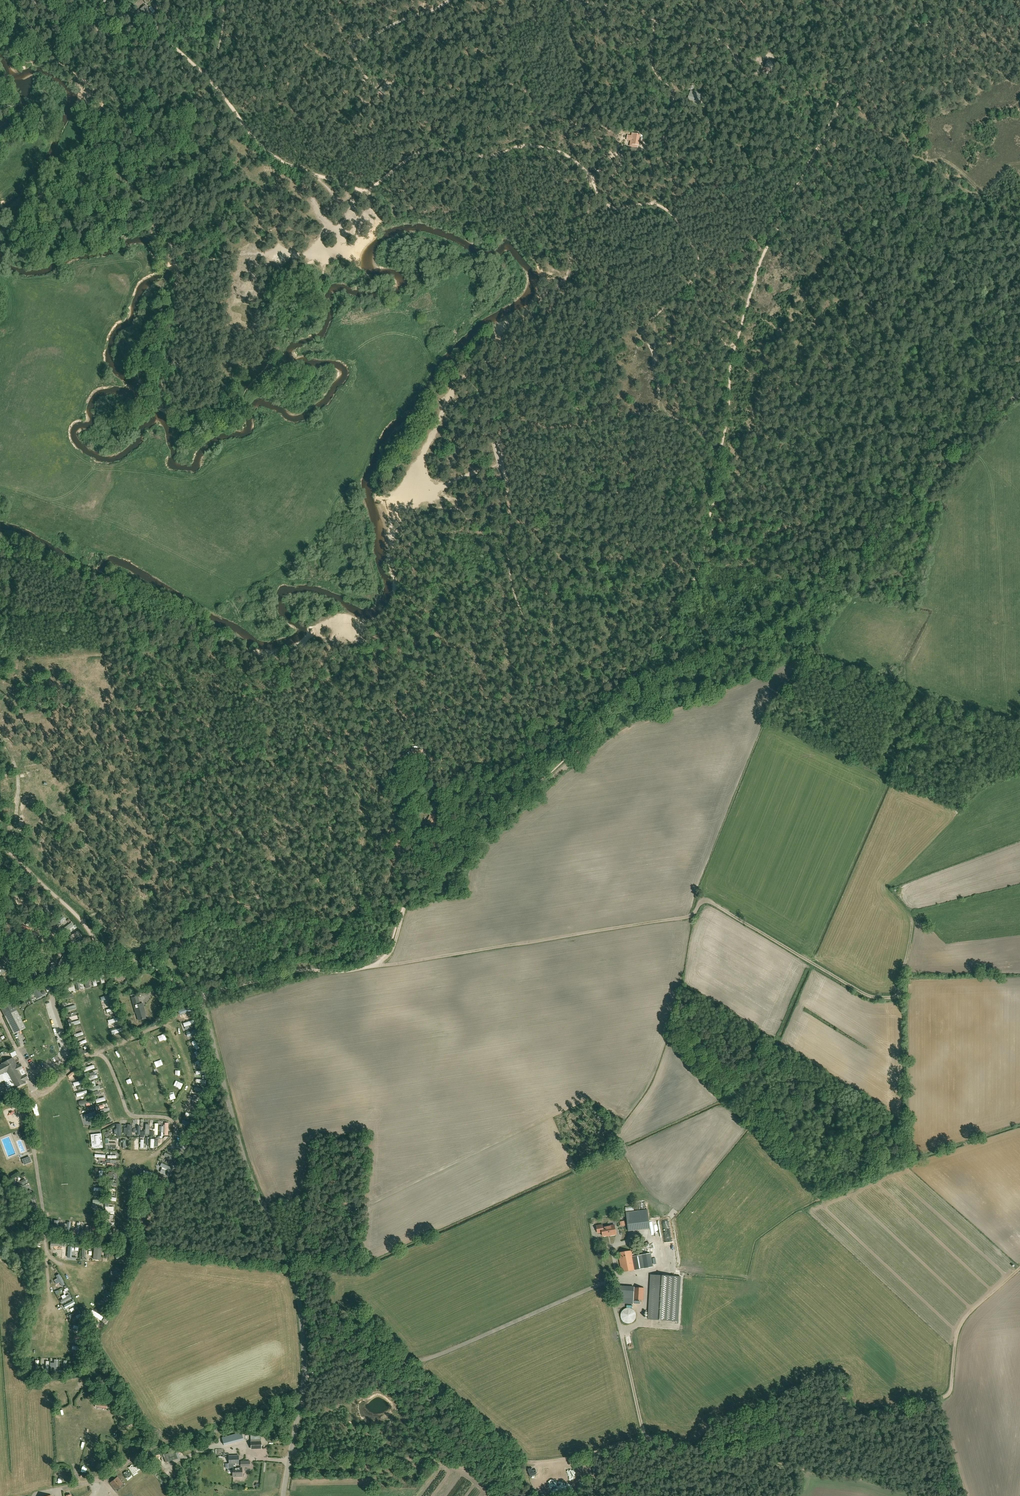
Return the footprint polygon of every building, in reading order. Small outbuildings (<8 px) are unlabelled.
[(152,13),(147,7),(146,5),(140,10),(143,13),(140,15),(144,19),(152,13)] [(768,61),(765,68),(774,70),(776,64),(768,61)] [(387,97),(391,88),(385,84),(381,93),(387,97)] [(633,144),(638,145),(640,134),(637,133),(637,135),(632,134),(632,136),(628,136),(627,140),(631,141),(631,140),(633,141),(633,144)] [(419,750),(412,750),(412,755),(413,755),(413,758),(417,758),(417,755),(423,755),(423,750),(420,750),(420,749),(419,749),(419,750)] [(450,812),(456,815),(459,808),(452,805),(450,812)] [(431,814),(428,823),(433,825),(436,816),(431,814)] [(59,884),(59,873),(56,873),(51,873),(48,873),(48,884),(51,884),(56,884),(59,884)] [(134,941),(133,949),(143,950),(144,942),(134,941)] [(12,966),(3,956),(0,959),(0,975),(12,966)] [(45,968),(37,969),(39,976),(46,975),(45,968)] [(85,983),(86,989),(98,985),(95,976),(83,979),(84,981),(79,983),(80,984),(85,983)] [(145,1011),(143,1003),(142,1004),(142,1003),(139,1004),(137,996),(132,998),(136,1013),(137,1013),(139,1020),(146,1018),(144,1011),(145,1011)] [(26,1028),(17,1010),(12,1001),(0,1008),(14,1034),(26,1028)] [(186,1008),(178,1010),(180,1016),(188,1014),(186,1008)] [(184,1023),(185,1030),(193,1028),(192,1024),(196,1023),(195,1020),(184,1023)] [(25,1082),(24,1080),(17,1066),(13,1058),(2,1064),(3,1065),(0,1066),(0,1082),(4,1080),(8,1088),(13,1085),(15,1088),(25,1082)] [(78,1068),(68,1075),(70,1078),(80,1072),(78,1068)] [(92,1146),(95,1146),(95,1149),(99,1148),(103,1147),(101,1133),(98,1134),(98,1135),(94,1135),(94,1134),(90,1135),(92,1146)] [(178,1141),(174,1149),(184,1154),(188,1146),(178,1141)] [(15,1184),(17,1188),(28,1182),(26,1178),(15,1184)] [(349,1203),(349,1204),(347,1206),(350,1209),(351,1209),(351,1208),(354,1211),(356,1208),(353,1205),(355,1203),(352,1200),(349,1203)] [(629,1211),(631,1231),(655,1228),(654,1221),(651,1221),(650,1209),(629,1211)] [(31,1224),(27,1225),(28,1233),(40,1233),(40,1229),(35,1229),(35,1226),(31,1227),(31,1224)] [(616,1234),(614,1225),(603,1227),(602,1225),(596,1226),(598,1233),(602,1232),(603,1236),(609,1235),(609,1236),(616,1234)] [(95,1245),(94,1259),(102,1260),(103,1246),(95,1245)] [(632,1257),(631,1251),(618,1253),(622,1272),(644,1268),(652,1267),(650,1254),(642,1255),(632,1257)] [(681,1277),(651,1275),(648,1319),(678,1321),(681,1277)] [(644,1288),(629,1287),(628,1299),(643,1300),(644,1288)] [(64,1299),(61,1300),(63,1304),(72,1300),(69,1292),(62,1295),(64,1299)] [(636,1317),(636,1316),(636,1315),(636,1314),(635,1313),(635,1312),(634,1311),(634,1310),(633,1310),(632,1309),(631,1309),(631,1308),(630,1308),(629,1308),(628,1308),(627,1308),(626,1308),(625,1309),(624,1309),(623,1310),(622,1311),(621,1312),(621,1313),(621,1314),(621,1315),(620,1316),(621,1317),(621,1318),(621,1319),(622,1320),(623,1321),(623,1322),(624,1322),(625,1323),(626,1323),(627,1323),(628,1323),(629,1323),(630,1323),(631,1323),(632,1323),(632,1322),(633,1322),(634,1321),(634,1320),(635,1319),(635,1318),(636,1317)] [(81,1314),(79,1310),(68,1315),(70,1319),(81,1314)] [(93,1315),(102,1322),(105,1318),(95,1312),(93,1315)] [(75,1335),(74,1339),(76,1339),(76,1342),(81,1343),(81,1340),(86,1340),(87,1337),(75,1335)] [(434,1401),(432,1399),(433,1397),(430,1395),(431,1393),(430,1392),(425,1398),(432,1404),(434,1401)] [(241,1433),(222,1438),(224,1445),(243,1440),(241,1433)] [(251,1448),(261,1448),(261,1441),(255,1441),(255,1440),(251,1440),(251,1448)] [(175,1451),(164,1454),(166,1462),(177,1458),(175,1451)] [(228,1469),(227,1469),(227,1473),(232,1472),(233,1476),(242,1476),(242,1468),(236,1468),(235,1464),(238,1464),(238,1455),(229,1455),(229,1464),(228,1464),(228,1469)] [(110,1483),(116,1490),(124,1484),(117,1476),(110,1483)]
